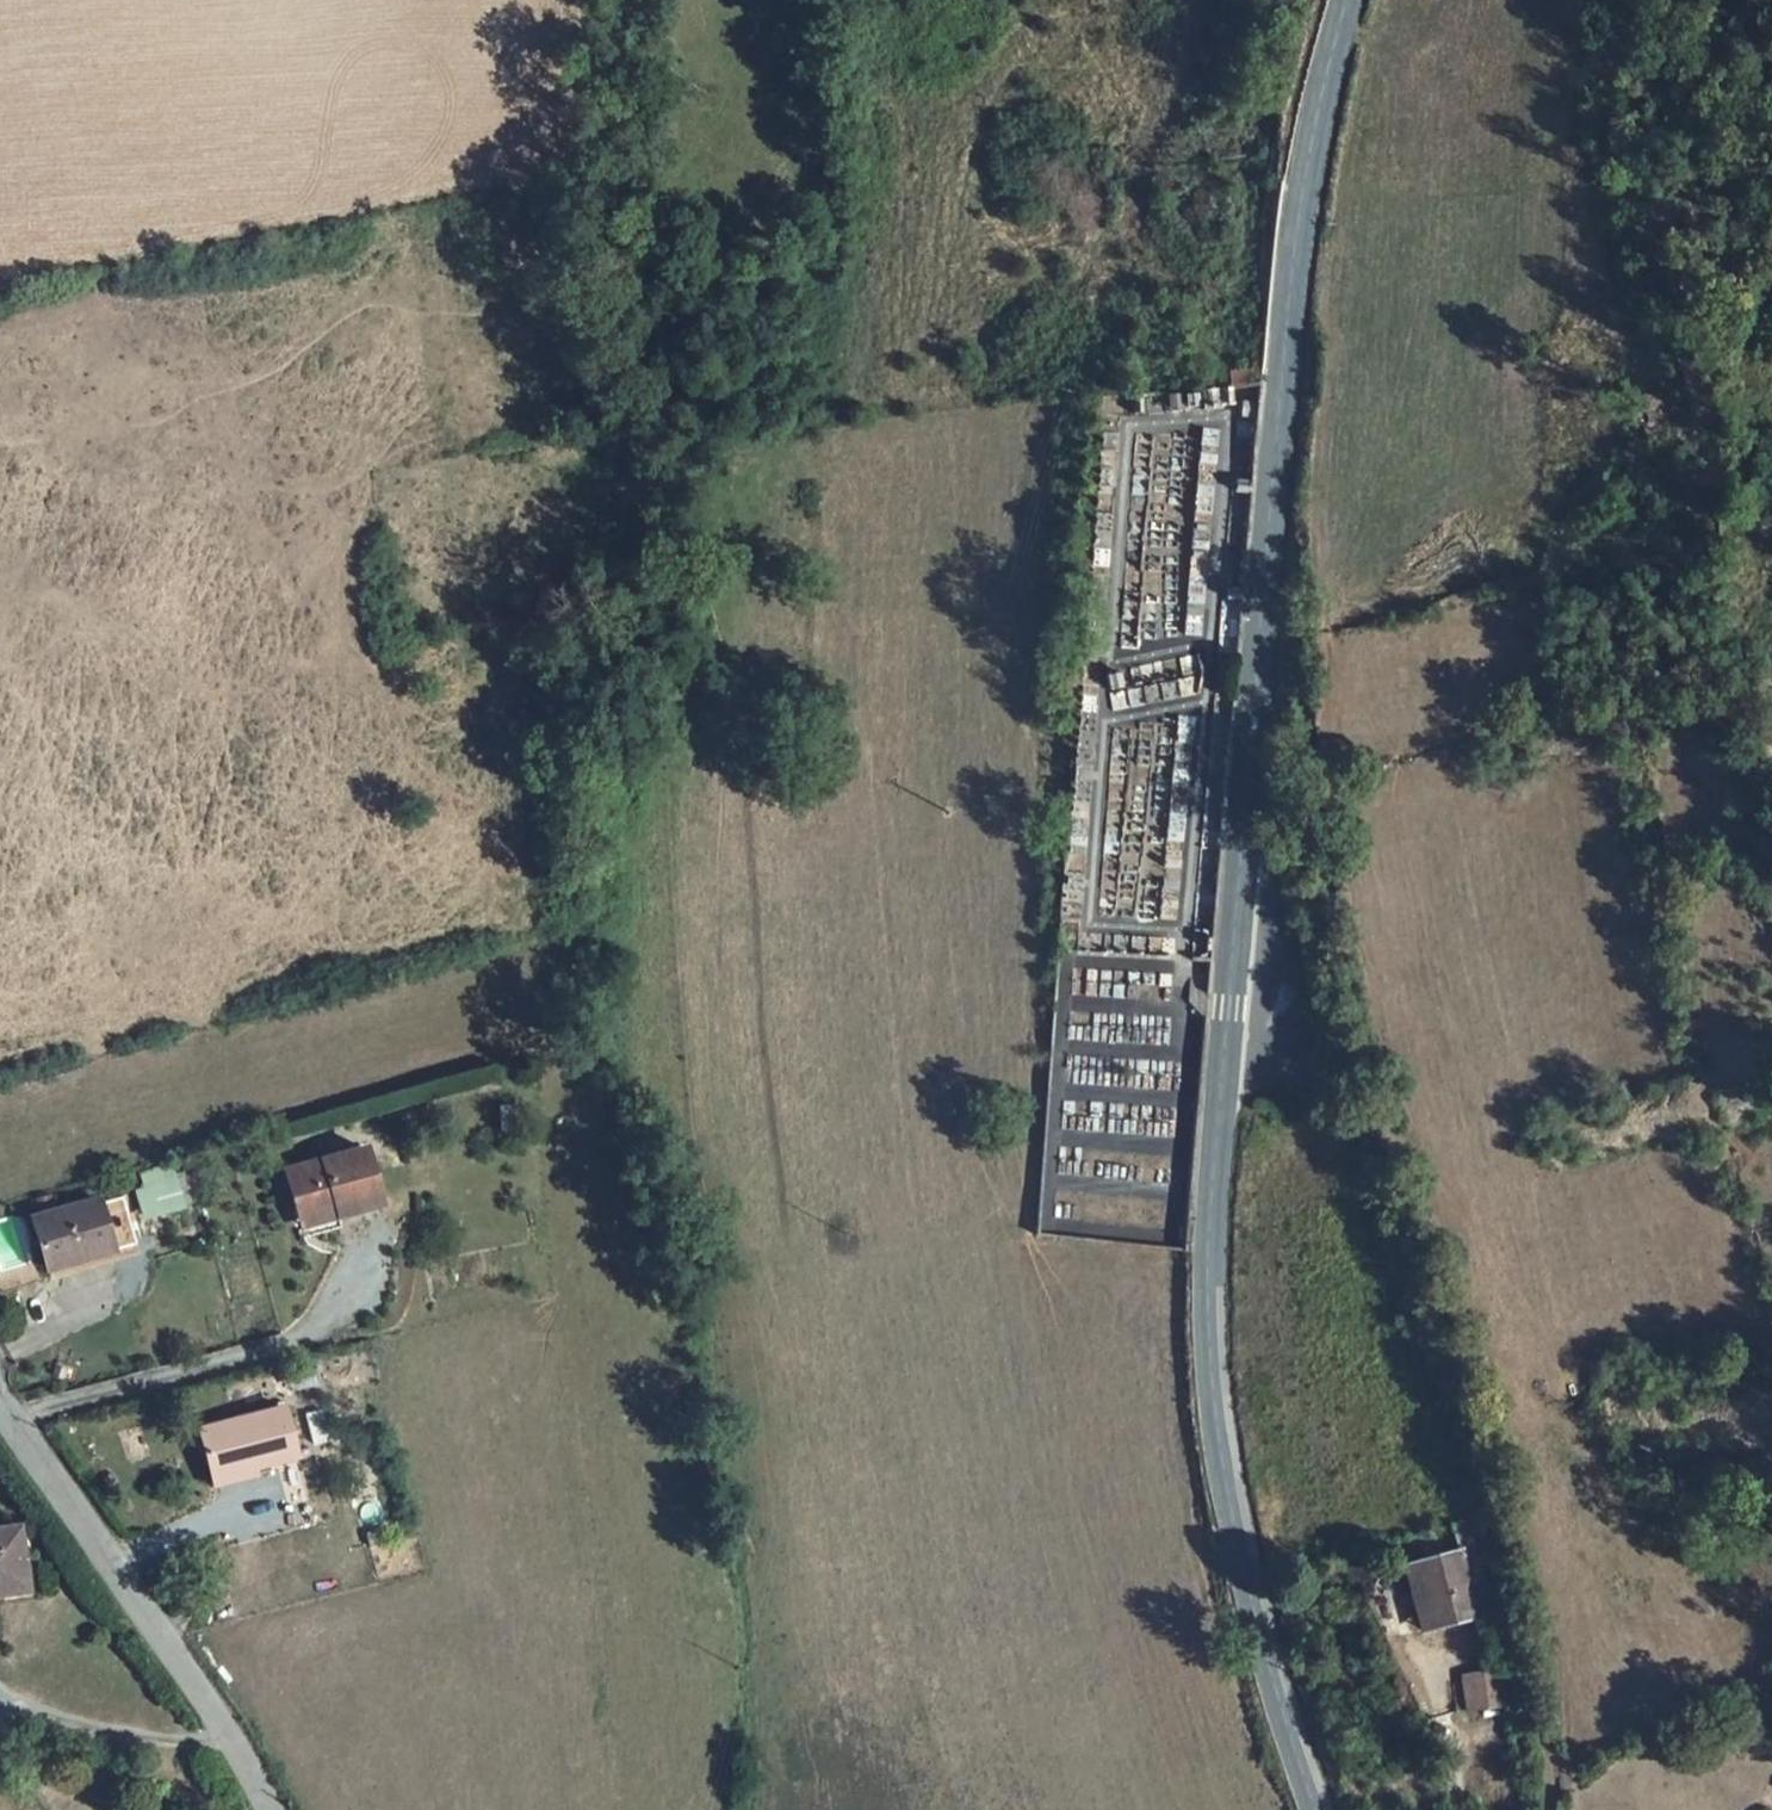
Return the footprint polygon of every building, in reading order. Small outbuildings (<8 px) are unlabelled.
[(1233,372),(1234,385),(1253,383),(1251,370),(1233,372)] [(367,1149),(287,1171),(299,1214),(335,1204),(339,1216),(382,1204),(367,1149)] [(188,1180),(139,1192),(145,1216),(194,1203),(188,1180)] [(99,1199),(33,1218),(48,1269),(114,1250),(113,1246),(136,1240),(123,1197),(100,1203),(99,1199)] [(335,1204),(299,1214),(302,1226),(324,1221),(327,1232),(342,1228),(339,1216),(335,1204)] [(298,1458),(284,1407),(200,1430),(211,1473),(252,1462),(254,1469),(298,1458)] [(252,1462),(211,1473),(215,1486),(255,1476),(254,1469),(252,1462)] [(1423,1630),(1478,1615),(1463,1557),(1485,1552),(1478,1517),(1453,1524),(1461,1552),(1406,1567),(1423,1630)] [(21,1527),(0,1530),(0,1580),(27,1576),(21,1527)] [(379,1530),(367,1534),(370,1546),(383,1543),(379,1530)] [(1463,1557),(1478,1615),(1497,1610),(1485,1552),(1463,1557)] [(27,1576),(0,1580),(0,1594),(29,1590),(27,1576)] [(1463,1677),(1468,1708),(1507,1702),(1501,1671),(1463,1677)]
